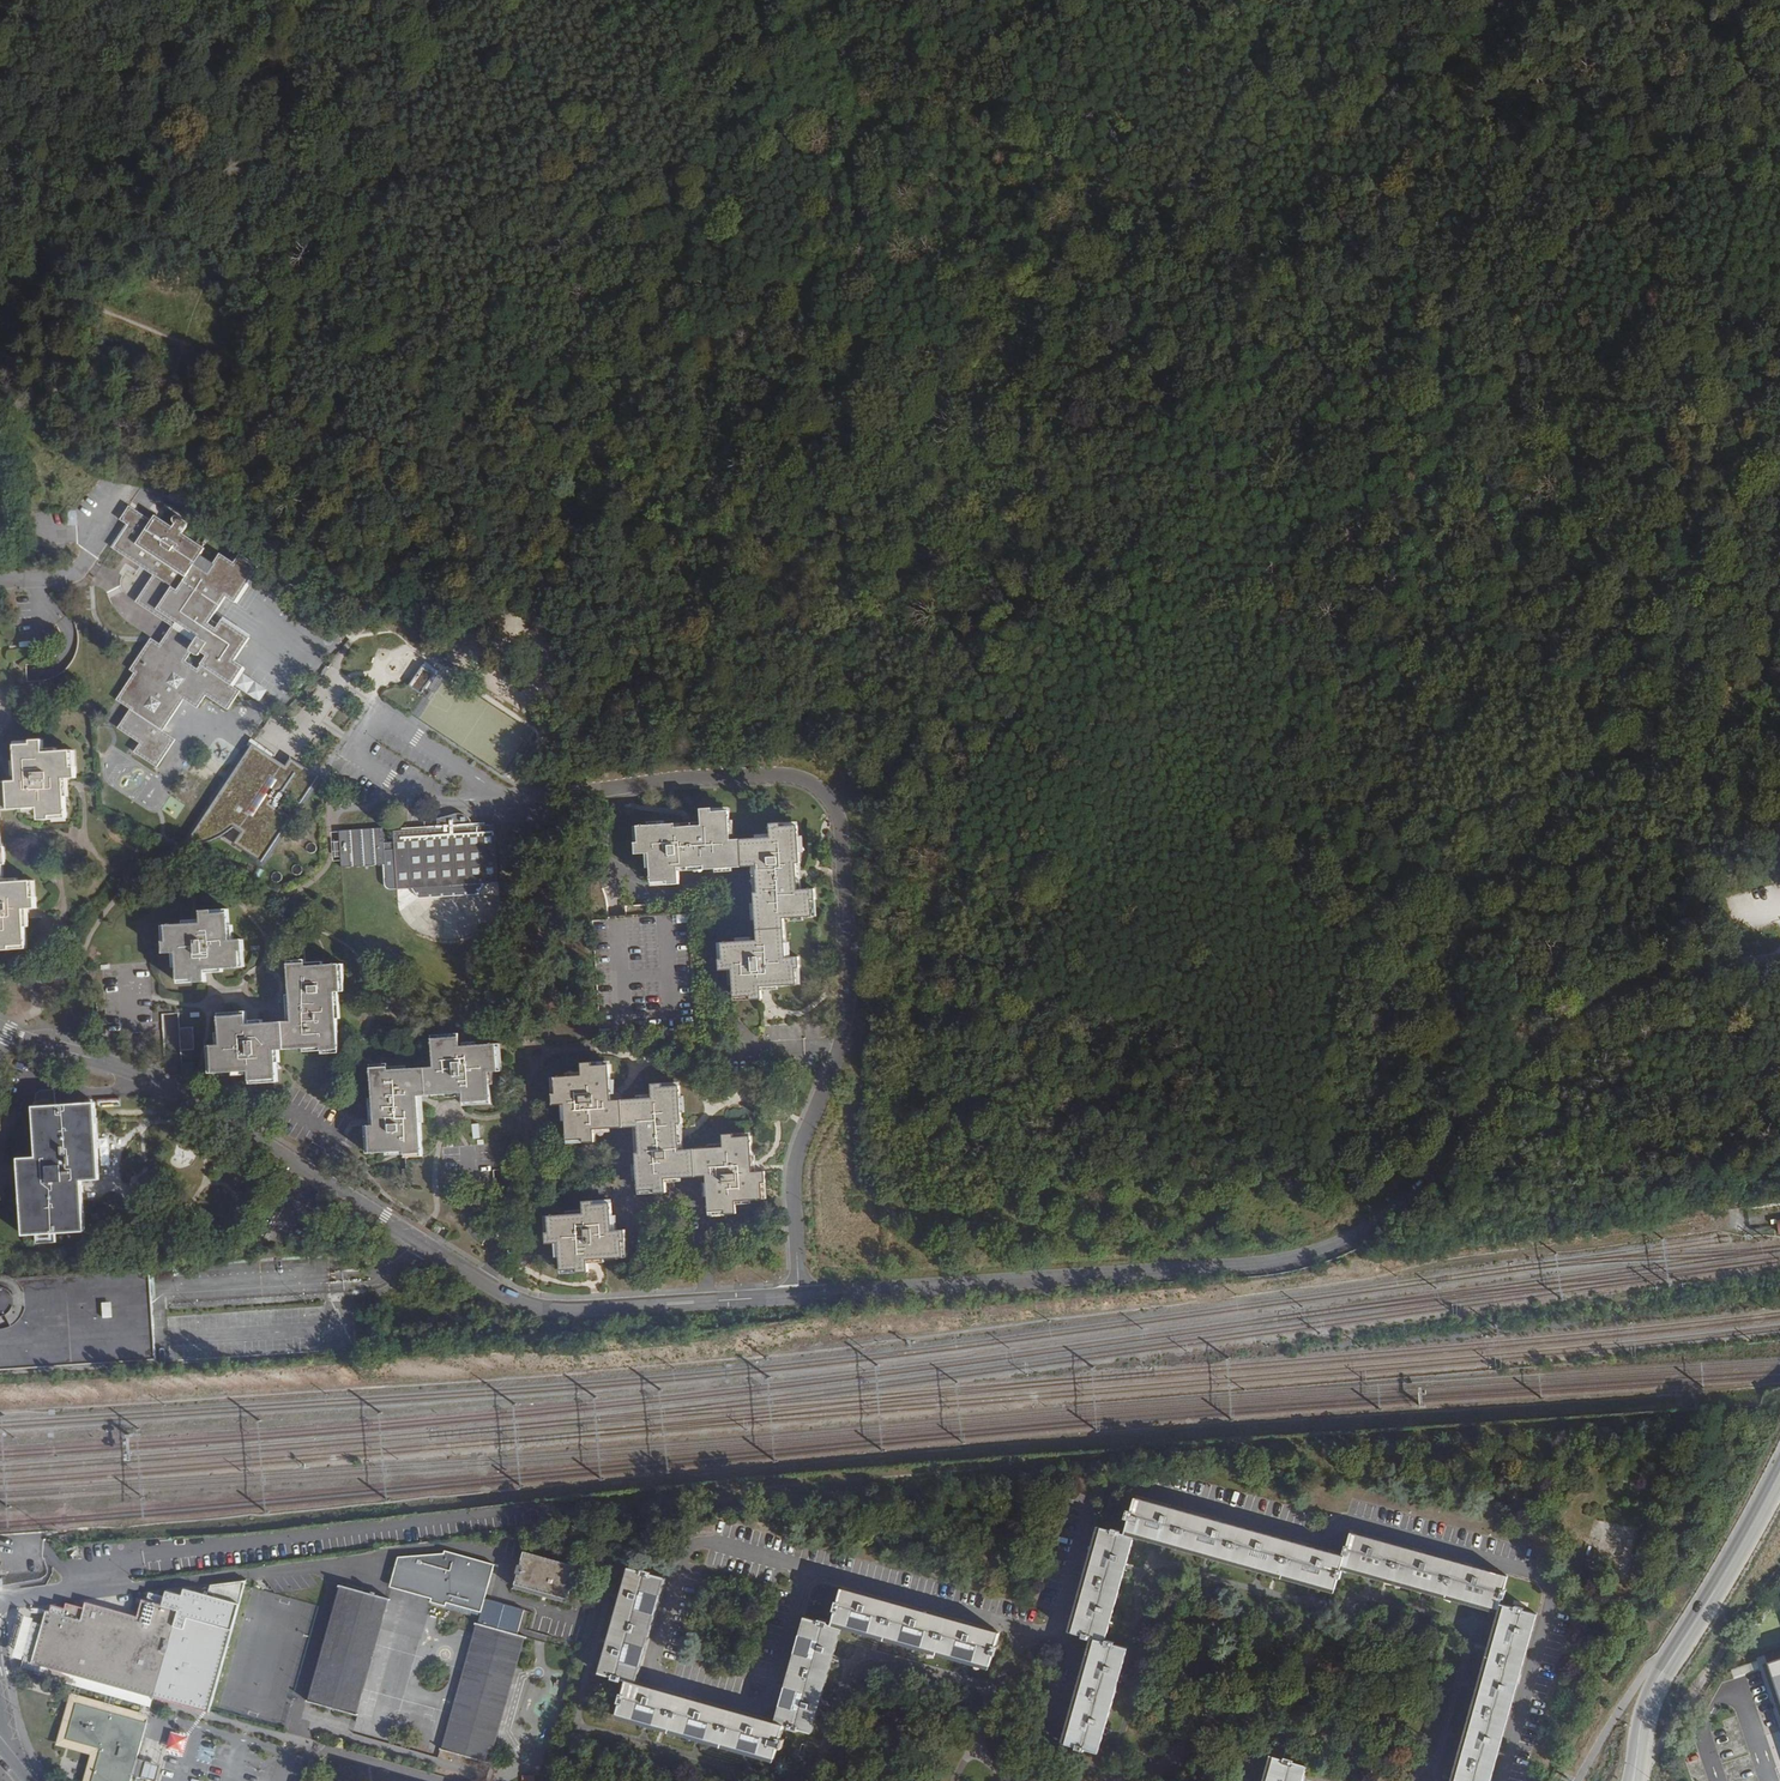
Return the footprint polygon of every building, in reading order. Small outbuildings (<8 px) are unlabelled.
[(182,534),(173,528),(156,516),(152,521),(130,507),(121,520),(128,525),(112,548),(174,589),(160,611),(177,623),(162,645),(153,640),(132,671),(137,674),(119,701),(132,710),(119,728),(142,743),(136,752),(158,767),(176,740),(164,732),(184,700),(198,708),(206,696),(228,710),(240,691),(232,686),(244,669),(234,662),(250,638),(224,621),(218,629),(209,623),(227,597),(235,602),(257,566),(240,555),(234,563),(221,554),(209,573),(195,563),(205,549),(182,534)] [(175,525),(173,528),(182,534),(190,524),(178,515),(174,517),(173,520),(175,525)] [(28,695),(54,693),(53,679),(40,682),(28,682),(27,673),(25,649),(0,650),(0,782),(7,782),(19,781),(16,745),(16,741),(32,741),(28,695)] [(422,668),(409,687),(421,696),(434,676),(422,668)] [(7,782),(9,809),(39,808),(40,819),(51,819),(50,815),(66,814),(64,778),(76,777),(75,767),(72,767),(70,750),(44,752),(43,740),(32,741),(32,744),(16,745),(19,781),(7,782)] [(272,757),(252,744),(185,846),(209,841),(235,827),(241,832),(236,843),(261,860),(291,817),(282,811),(292,796),(300,802),(317,776),(291,758),(282,769),(270,761),(272,757)] [(9,809),(7,782),(0,782),(0,810),(9,809)] [(366,801),(366,793),(354,794),(355,801),(366,801)] [(706,869),(746,867),(744,839),(731,840),(729,811),(713,812),(713,809),(701,809),(702,822),(702,826),(676,827),(676,824),(639,825),(640,843),(636,843),(636,853),(650,852),(653,882),(668,881),(668,885),(680,884),(679,871),(679,867),(705,865),(706,869)] [(398,888),(499,882),(495,825),(475,826),(473,821),(470,818),(466,815),(428,817),(428,830),(396,832),(396,843),(384,844),(383,829),(342,831),(342,832),(333,833),(335,860),(344,859),(344,866),(384,863),(383,849),(396,849),(398,888)] [(755,894),(758,933),(786,931),(784,918),(813,916),(813,900),(816,900),(816,889),(803,889),(799,890),(797,864),(801,864),(798,827),(783,827),(782,824),(771,824),(772,838),(744,839),(746,867),(753,867),(757,867),(759,893),(755,894)] [(1,949),(12,948),(12,945),(27,944),(25,908),(37,908),(36,896),(32,896),(31,881),(4,882),(3,873),(0,873),(0,938),(1,949)] [(166,942),(163,942),(164,953),(177,953),(178,979),(194,979),(195,982),(205,982),(205,970),(241,968),(240,951),(243,951),(243,939),(230,941),(229,914),(229,910),(213,911),(202,912),(202,924),(166,926),(166,942)] [(762,986),(797,985),(796,968),(800,968),(799,957),(787,958),(786,931),(758,933),(759,941),(722,943),(723,959),(719,960),(720,970),(733,969),(735,996),(750,996),(751,1000),(762,999),(762,986)] [(306,963),(288,964),(292,1021),(283,1022),(285,1049),(321,1047),(322,1050),(339,1049),(336,991),(341,991),(340,965),(306,966),(306,963)] [(162,1015),(164,1029),(170,1029),(179,1029),(178,1028),(178,1013),(162,1015)] [(285,1049),(283,1022),(248,1024),(247,1015),(220,1016),(221,1026),(222,1045),(213,1045),(208,1046),(210,1073),(215,1072),(250,1071),(250,1080),(277,1079),(276,1050),(285,1049)] [(498,1071),(497,1044),(489,1044),(461,1045),(461,1037),(434,1038),(435,1066),(427,1067),(429,1095),(452,1093),(463,1093),(464,1101),(491,1100),(490,1088),(489,1072),(498,1071)] [(625,1126),(624,1099),(613,1100),(610,1064),(594,1065),(593,1062),(582,1063),(583,1075),(556,1077),(557,1092),(553,1093),(554,1104),(566,1104),(569,1139),(585,1139),(585,1142),(596,1141),(595,1128),(625,1126)] [(429,1095),(427,1067),(389,1069),(389,1067),(372,1068),(375,1125),(369,1125),(371,1152),(405,1150),(405,1153),(422,1152),(419,1095),(429,1095)] [(653,1098),(624,1099),(625,1126),(634,1126),(638,1126),(640,1151),(636,1152),(639,1189),(655,1189),(655,1192),(667,1192),(666,1177),(699,1174),(697,1148),(685,1149),(680,1149),(679,1124),(683,1124),(680,1085),(663,1086),(664,1083),(652,1084),(653,1098)] [(98,1179),(92,1103),(55,1106),(54,1090),(36,1091),(40,1157),(23,1158),(27,1234),(83,1231),(79,1180),(98,1179)] [(724,1147),(697,1148),(699,1174),(707,1174),(709,1211),(726,1211),(726,1213),(737,1213),(736,1201),(764,1198),(763,1182),(766,1181),(765,1171),(753,1172),(750,1136),(734,1137),(734,1133),(723,1134),(724,1147)] [(614,1229),(612,1202),(595,1204),(594,1200),(585,1201),(585,1213),(549,1214),(550,1231),(547,1231),(547,1242),(560,1242),(561,1269),(578,1268),(578,1271),(588,1271),(588,1259),(623,1256),(622,1240),(627,1240),(626,1229),(614,1229)] [(0,1277),(0,1368),(18,1367),(154,1359),(153,1337),(150,1291),(149,1268),(103,1271),(0,1277)] [(1129,1519),(1125,1535),(1134,1537),(1333,1591),(1336,1578),(1340,1579),(1342,1571),(1339,1570),(1340,1567),(1343,1556),(1135,1499),(1132,1511),(1129,1510),(1127,1519),(1129,1519)] [(1082,1638),(1091,1640),(1091,1637),(1105,1641),(1134,1537),(1125,1535),(1121,1533),(1122,1531),(1113,1528),(1112,1530),(1098,1526),(1069,1631),(1083,1635),(1082,1638)] [(1344,1554),(1343,1556),(1340,1567),(1497,1611),(1498,1604),(1499,1599),(1502,1600),(1504,1591),(1503,1589),(1506,1577),(1350,1533),(1347,1545),(1345,1545),(1342,1553),(1344,1554)] [(398,1556),(391,1583),(433,1596),(432,1601),(447,1605),(448,1600),(482,1610),(494,1562),(446,1548),(445,1552),(398,1556)] [(573,1579),(577,1566),(525,1552),(522,1565),(519,1564),(516,1573),(519,1573),(514,1588),(566,1602),(570,1588),(573,1589),(574,1580),(573,1579)] [(621,1678),(627,1680),(635,1683),(665,1578),(651,1574),(651,1572),(643,1570),(642,1571),(630,1568),(600,1673),(614,1676),(612,1678),(621,1681),(621,1678)] [(50,1611),(34,1607),(32,1616),(24,1615),(13,1656),(24,1660),(25,1657),(33,1659),(31,1664),(210,1715),(210,1713),(247,1580),(210,1586),(208,1593),(186,1588),(183,1594),(167,1590),(165,1598),(149,1593),(146,1601),(143,1600),(138,1617),(85,1602),(84,1608),(66,1603),(65,1608),(52,1604),(50,1611)] [(358,1715),(390,1599),(385,1597),(340,1585),(333,1610),(307,1701),(358,1715)] [(833,1625),(841,1628),(989,1669),(993,1654),(995,1655),(998,1647),(996,1646),(999,1632),(843,1588),(839,1602),(837,1601),(834,1610),(837,1611),(833,1625)] [(1498,1604),(1497,1611),(1450,1780),(1488,1780),(1534,1614),(1522,1610),(1523,1608),(1514,1605),(1513,1608),(1498,1604)] [(775,1722),(784,1725),(790,1726),(789,1728),(797,1731),(798,1728),(812,1732),(841,1628),(833,1625),(829,1624),(829,1622),(821,1619),(821,1622),(805,1618),(775,1722)] [(491,1763),(526,1637),(475,1623),(441,1749),(491,1763)] [(1091,1637),(1091,1640),(1063,1742),(1077,1747),(1076,1749),(1084,1751),(1085,1749),(1098,1753),(1128,1648),(1114,1644),(1115,1642),(1107,1640),(1107,1641),(1105,1641),(1091,1637)] [(1770,1654),(1779,1687),(1779,1651),(1770,1654)] [(635,1683),(627,1680),(623,1693),(621,1693),(618,1702),(620,1703),(617,1717),(774,1761),(778,1747),(782,1748),(784,1740),(780,1739),(784,1725),(775,1722),(635,1683)] [(102,1750),(67,1740),(76,1703),(147,1723),(148,1718),(149,1714),(70,1692),(69,1697),(56,1746),(91,1756),(85,1780),(94,1780),(102,1750)] [(132,1775),(136,1759),(147,1723),(76,1703),(67,1740),(102,1750),(94,1780),(131,1780),(132,1775)] [(1713,1731),(1720,1758),(1723,1758),(1729,1780),(1757,1780),(1741,1716),(1723,1720),(1725,1728),(1713,1731)] [(1283,1760),(1284,1758),(1287,1744),(1277,1742),(1276,1744),(1275,1743),(1274,1747),(1275,1748),(1273,1757),(1283,1760)] [(1694,1780),(1709,1780),(1701,1752),(1686,1756),(1694,1780)] [(1306,1766),(1293,1762),(1293,1759),(1284,1758),(1283,1760),(1273,1757),(1270,1756),(1263,1780),(1302,1780),(1306,1766)] [(136,1759),(132,1775),(142,1778),(146,1761),(136,1759)]
